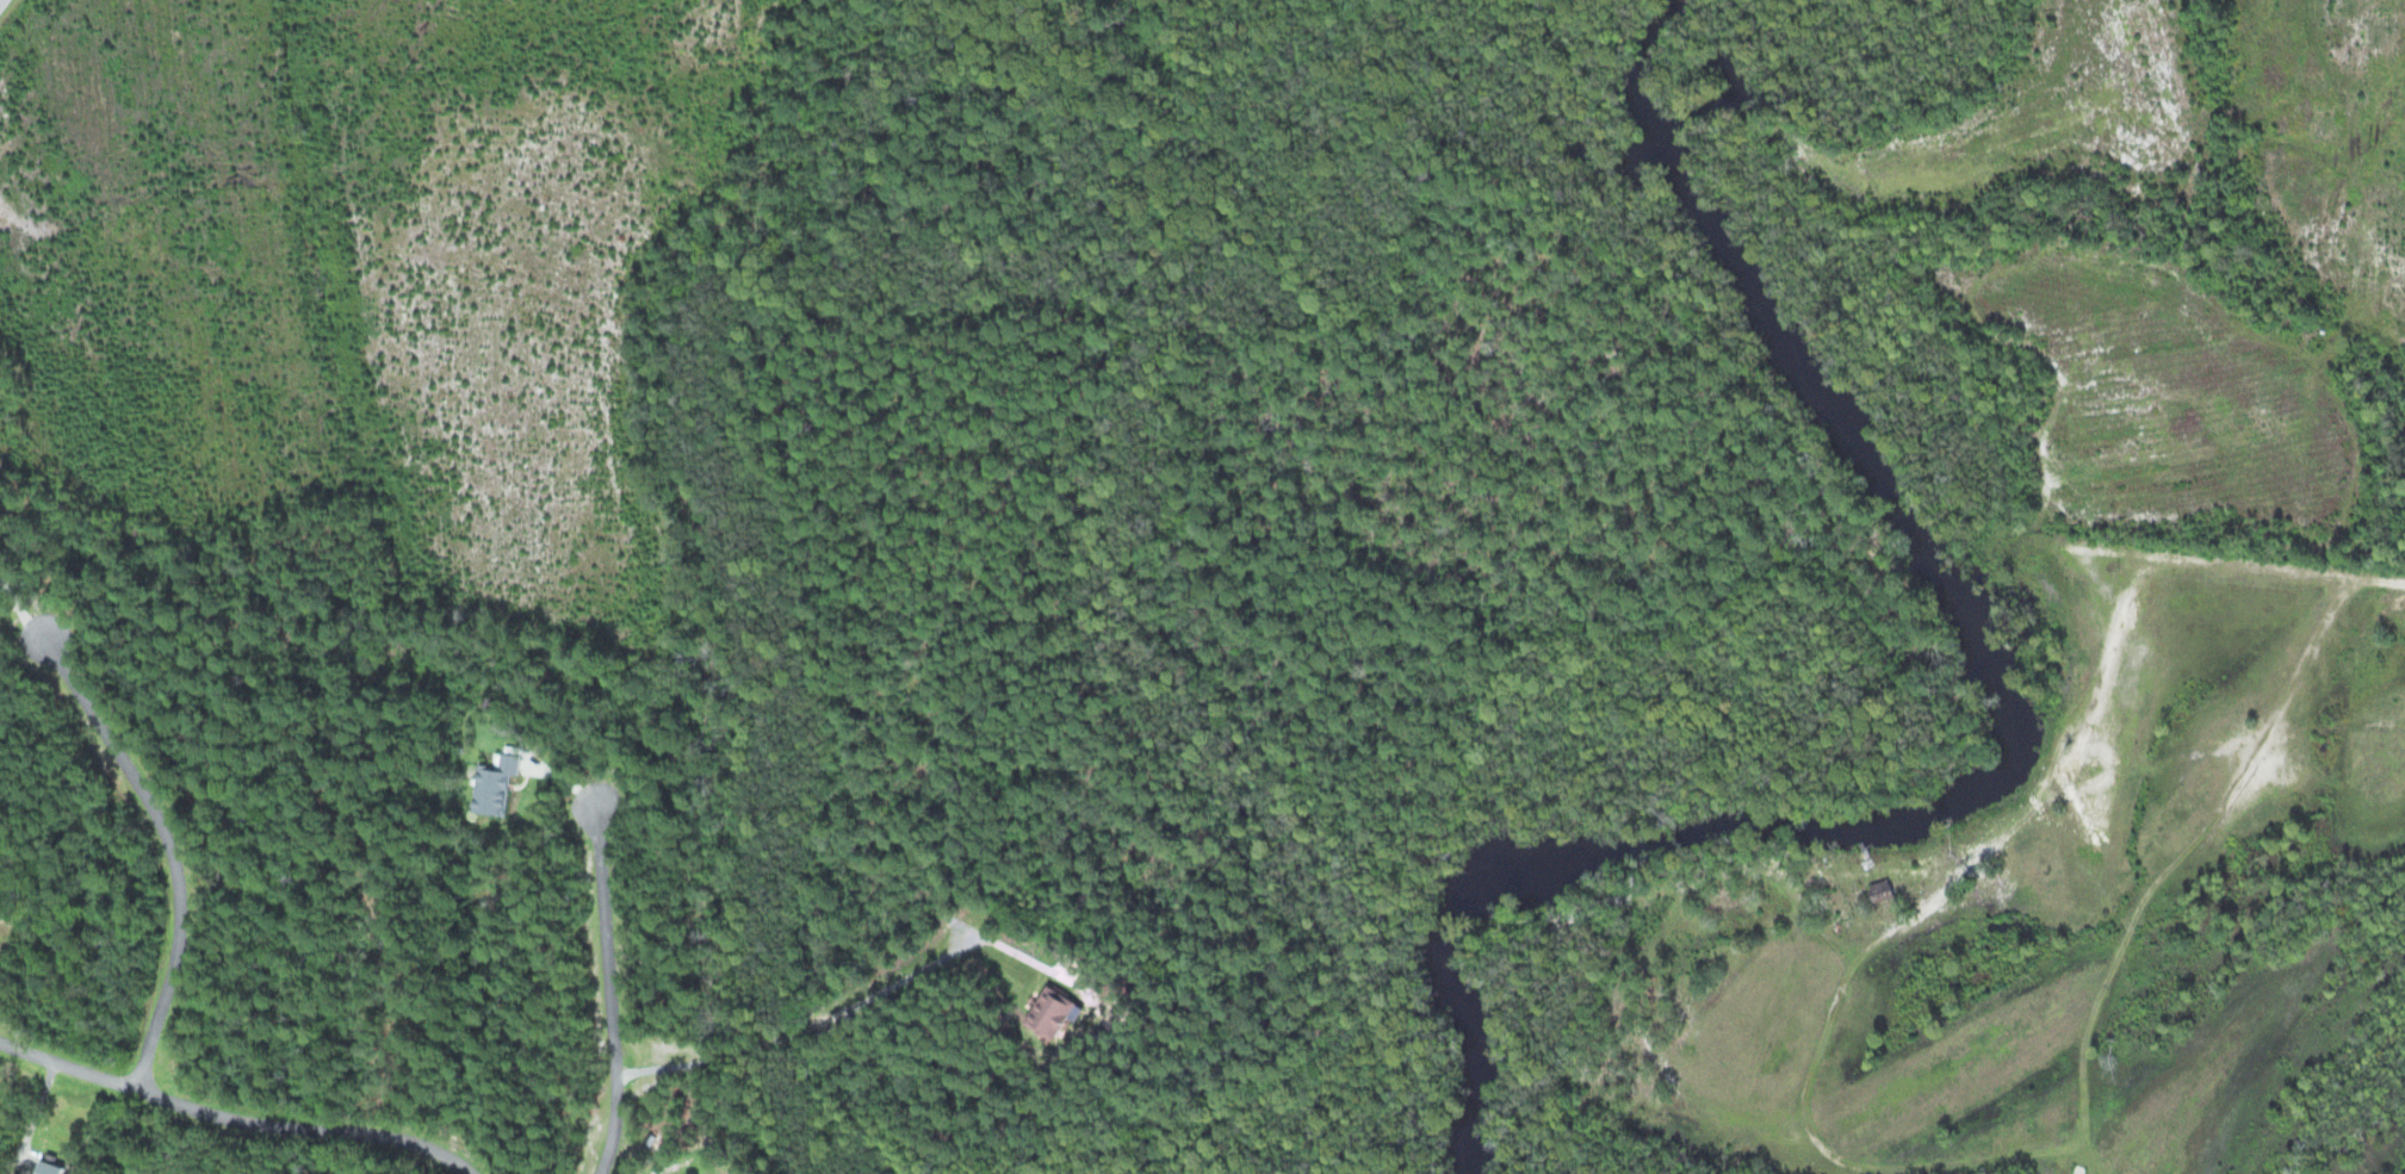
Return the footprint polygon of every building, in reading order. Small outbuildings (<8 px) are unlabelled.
[(520,816),(529,755),(508,751),(506,767),(488,765),(481,810),(520,816)] [(1882,882),(1882,898),(1904,898),(1904,882),(1882,882)] [(76,1165),(46,1157),(42,1173),(74,1173),(76,1165)]
